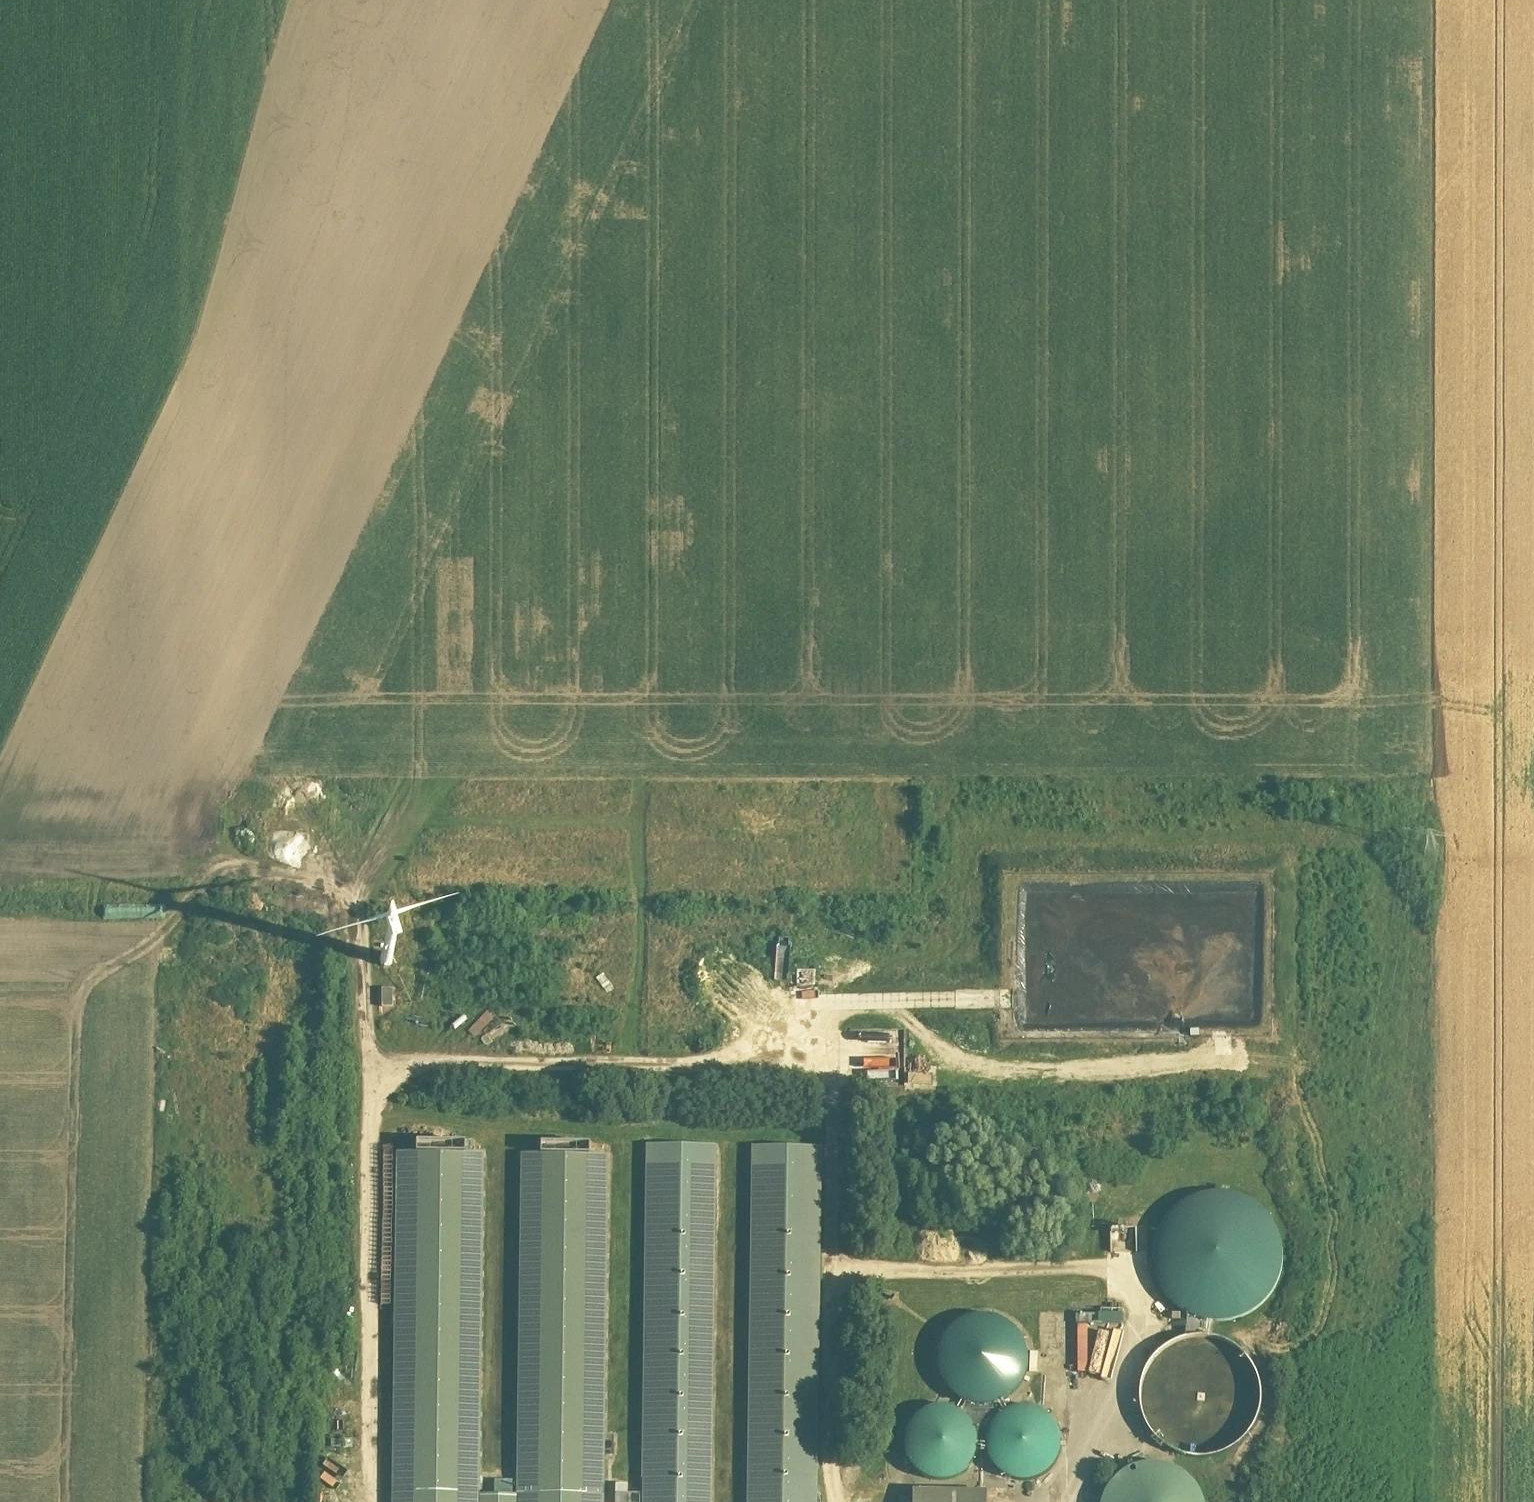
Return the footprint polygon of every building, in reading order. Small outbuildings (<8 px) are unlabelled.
[(482,998),(470,1019),(477,1024),(490,1002),(482,998)] [(827,1139),(749,1139),(748,1501),(826,1501),(827,1139)] [(645,1142),(644,1501),(720,1501),(721,1142),(645,1142)] [(400,1150),(397,1501),(487,1501),(490,1151),(400,1150)] [(522,1151),(519,1501),(609,1501),(612,1151),(522,1151)] [(1155,1251),(1158,1272),(1167,1290),(1182,1305),(1200,1315),(1221,1318),(1242,1314),(1260,1304),(1275,1288),(1284,1267),(1285,1245),(1279,1224),(1266,1206),(1248,1193),(1227,1188),(1205,1189),(1184,1198),(1169,1212),(1159,1230),(1155,1251)] [(949,1383),(960,1394),(974,1399),(989,1401),(1004,1397),(1016,1389),(1025,1377),(1030,1362),(1030,1348),(1025,1334),(1016,1322),(1003,1314),(989,1310),(974,1311),(961,1317),(950,1327),(942,1341),(940,1355),(942,1370),(949,1383)] [(1110,1325),(1134,1323),(1133,1312),(1109,1313),(1110,1325)] [(1084,1325),(1095,1325),(1096,1378),(1129,1377),(1129,1332),(1122,1332),(1122,1325),(1108,1325),(1108,1315),(1084,1315),(1084,1325)] [(1094,1373),(1094,1326),(1085,1326),(1084,1373),(1094,1373)] [(1151,1428),(1164,1442),(1182,1451),(1201,1454),(1220,1451),(1239,1441),(1253,1426),(1261,1406),(1263,1385),(1257,1365),(1244,1348),(1226,1336),(1205,1331),(1184,1333),(1165,1342),(1151,1356),(1143,1373),(1140,1392),(1142,1411),(1151,1428)] [(905,1444),(909,1456),(917,1466),(928,1473),(941,1475),(953,1474),(964,1468),(972,1460),(978,1449),(980,1438),(978,1426),(972,1415),(963,1407),(952,1402),(941,1401),(929,1403),(918,1409),(910,1419),(905,1431),(905,1444)] [(989,1446),(993,1458),(1001,1468),(1012,1474),(1024,1477),(1037,1475),(1048,1470),(1056,1462),(1062,1451),(1063,1439),(1061,1428),(1056,1417),(1047,1409),(1036,1404),(1024,1402),(1013,1405),(1002,1411),(993,1421),(989,1433),(989,1446)] [(1209,1500),(1202,1484),(1191,1471),(1176,1462),(1160,1458),(1142,1459),(1127,1466),(1113,1479),(1104,1495),(1103,1501),(1209,1501),(1209,1500)] [(914,1485),(913,1501),(989,1501),(989,1487),(914,1485)]
